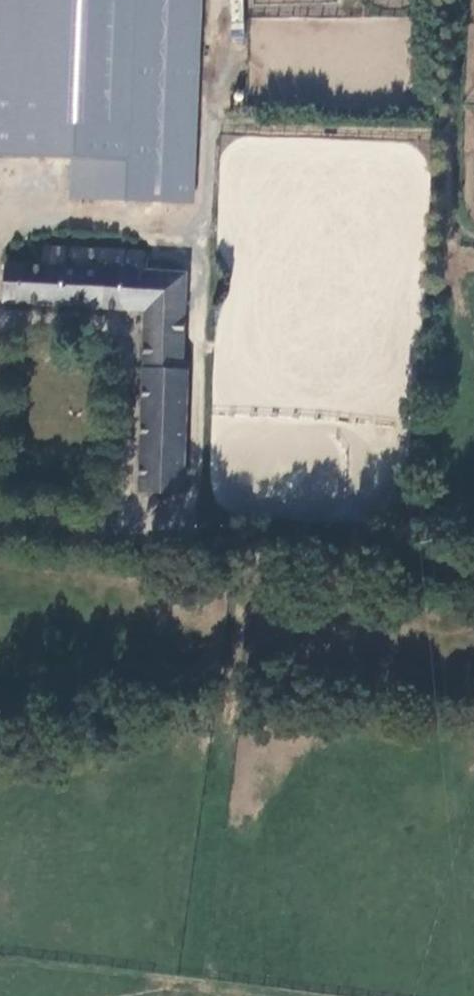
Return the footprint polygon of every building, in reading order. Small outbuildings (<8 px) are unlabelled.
[(47,94),(0,93),(0,160),(82,162),(81,201),(196,204),(202,0),(49,0),(47,94)] [(47,94),(49,0),(0,0),(0,93),(47,94)] [(180,256),(126,254),(127,235),(52,233),(52,243),(62,244),(62,253),(0,251),(0,286),(139,290),(133,479),(179,481),(183,360),(177,360),(180,256)]
